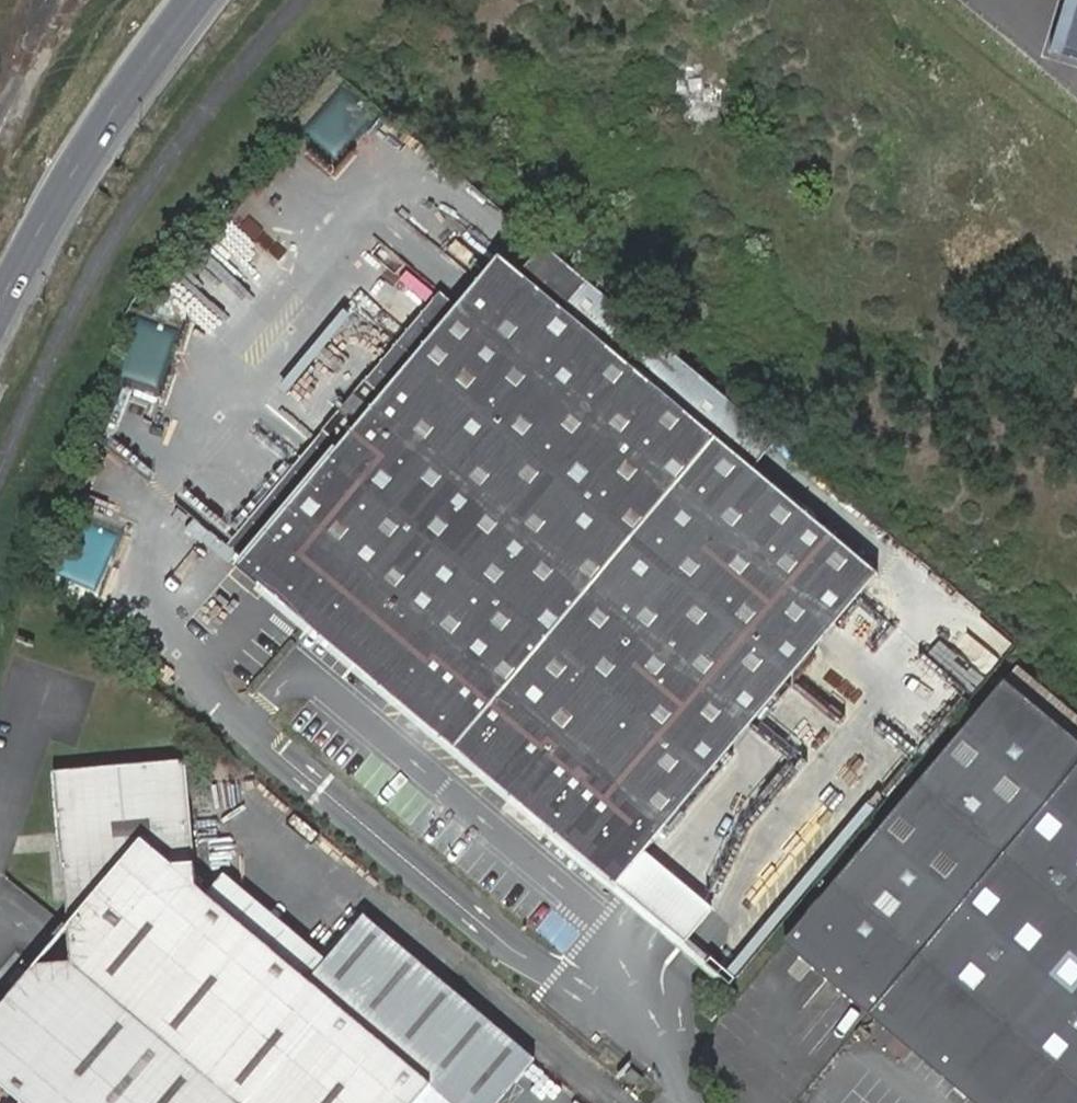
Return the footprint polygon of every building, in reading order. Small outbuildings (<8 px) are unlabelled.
[(317,103),(294,128),(315,146),(337,120),(317,103)] [(777,441),(544,245),(533,259),(520,273),(753,469),(766,455),(777,441)] [(753,469),(520,273),(500,257),(471,291),(415,356),(382,395),(340,444),(313,476),(239,567),(617,885),(623,878),(737,743),(829,631),(878,574),(753,469)] [(1005,680),(792,933),(783,943),(973,1102),(1076,1102),(1076,740),(1005,680)] [(20,1102),(415,1102),(431,1084),(454,1102),(497,1102),(534,1059),(365,914),(328,957),(225,872),(205,893),(196,886),(195,873),(194,848),(191,819),(185,760),(53,772),(64,883),(68,926),(73,986),(0,1071),(0,1084),(1,1085),(21,1102),(20,1102)] [(73,986),(68,926),(0,1007),(0,1071),(73,986)] [(636,1086),(643,1078),(631,1068),(625,1076),(636,1086)] [(431,1084),(415,1102),(454,1102),(431,1084)]
